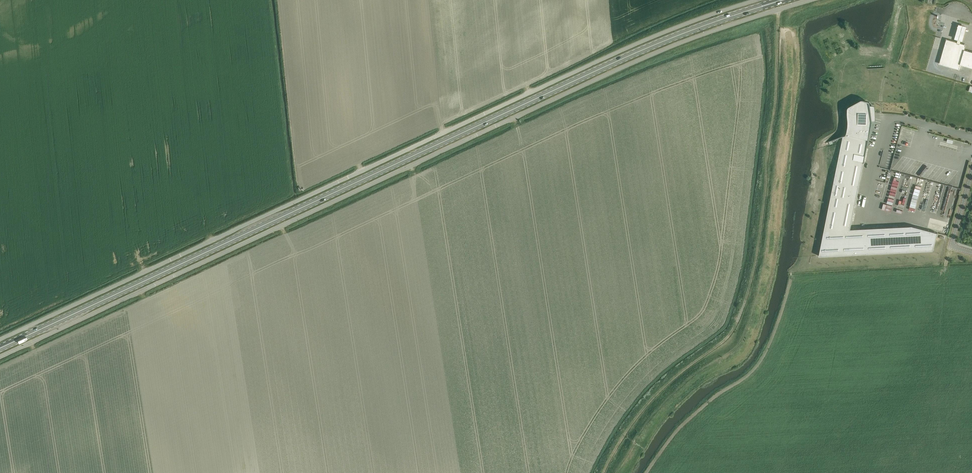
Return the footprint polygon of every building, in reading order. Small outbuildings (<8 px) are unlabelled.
[(954,39),(962,41),(966,27),(958,25),(954,39)] [(964,49),(966,45),(946,39),(939,63),(959,69),(960,64),(971,68),(971,52),(964,49)] [(848,132),(847,132),(846,134),(845,135),(843,136),(825,143),(843,137),(819,256),(933,250),(937,232),(912,225),(850,229),(872,121),(872,117),(871,118),(871,114),(870,108),(870,107),(869,107),(864,107),(861,107),(860,107),(854,108),(854,107),(850,109),(850,110),(849,115),(851,115),(850,125),(849,125),(848,132)] [(911,143),(915,126),(903,123),(899,140),(911,143)]
